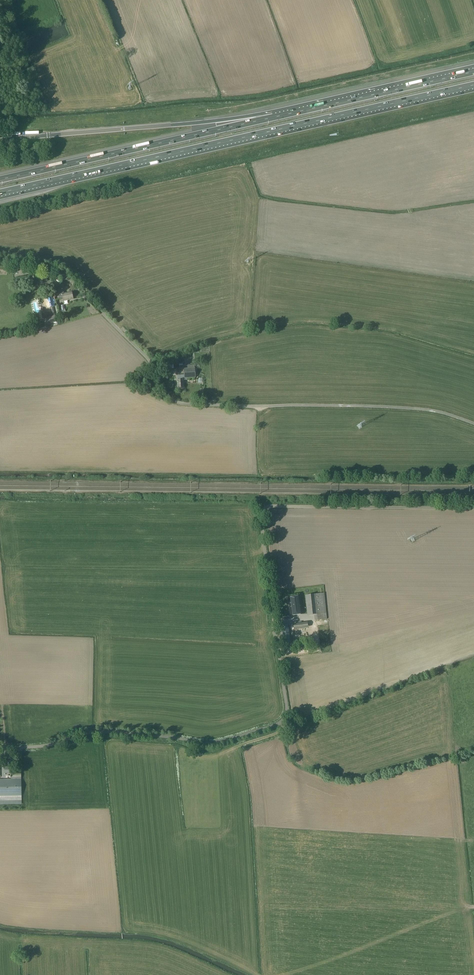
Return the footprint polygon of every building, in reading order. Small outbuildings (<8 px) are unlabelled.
[(39,282),(47,280),(46,274),(38,276),(39,282)] [(62,285),(57,286),(60,298),(62,298),(63,301),(73,299),(71,292),(63,294),(62,285)] [(53,296),(45,298),(47,307),(46,307),(47,313),(52,312),(51,307),(55,306),(54,303),(56,303),(55,300),(53,300),(53,296)] [(31,301),(31,312),(39,312),(40,302),(31,301)] [(50,324),(57,322),(55,316),(48,318),(50,324)] [(183,369),(183,375),(177,375),(177,380),(177,388),(183,388),(183,380),(187,380),(187,378),(195,378),(195,375),(197,375),(197,369),(194,369),(194,365),(187,365),(187,368),(183,369)] [(305,595),(307,615),(314,614),(315,620),(327,619),(324,593),(305,595)] [(288,597),(290,616),(302,614),(300,596),(288,597)] [(288,625),(281,626),(283,644),(290,643),(288,625)] [(4,766),(4,774),(11,773),(11,779),(0,779),(0,800),(21,800),(21,778),(21,772),(14,772),(14,766),(4,766)]
